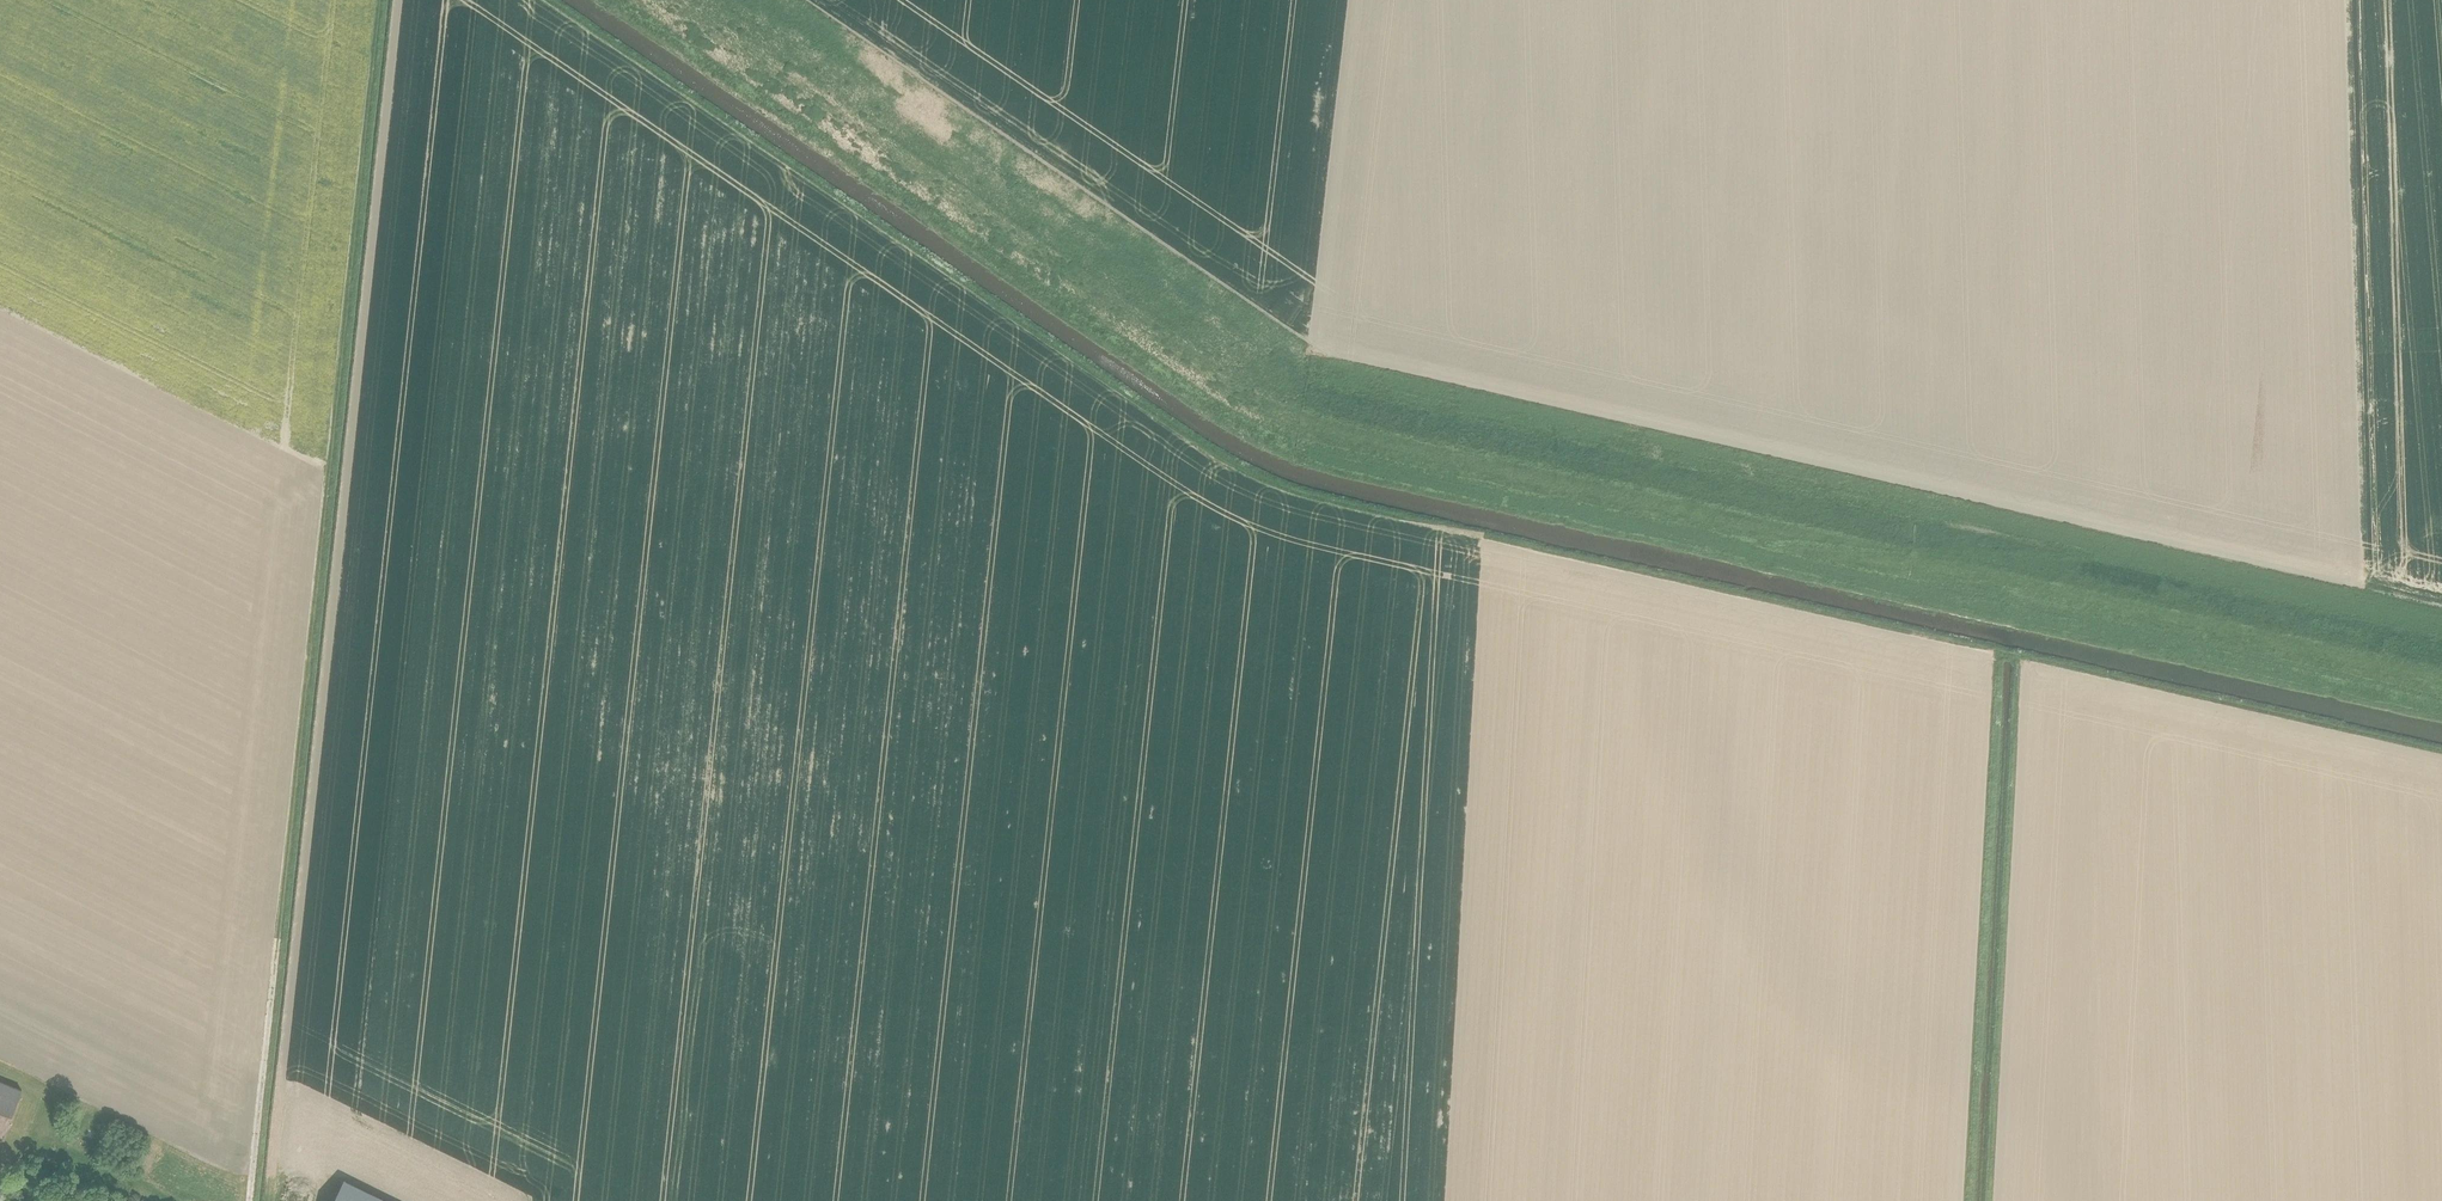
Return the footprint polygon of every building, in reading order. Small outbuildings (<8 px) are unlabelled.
[(44,1106),(21,1097),(24,1090),(0,1080),(0,1139),(3,1141),(10,1125),(33,1134),(44,1106)] [(341,1200),(378,1200),(348,1186),(341,1200)]
